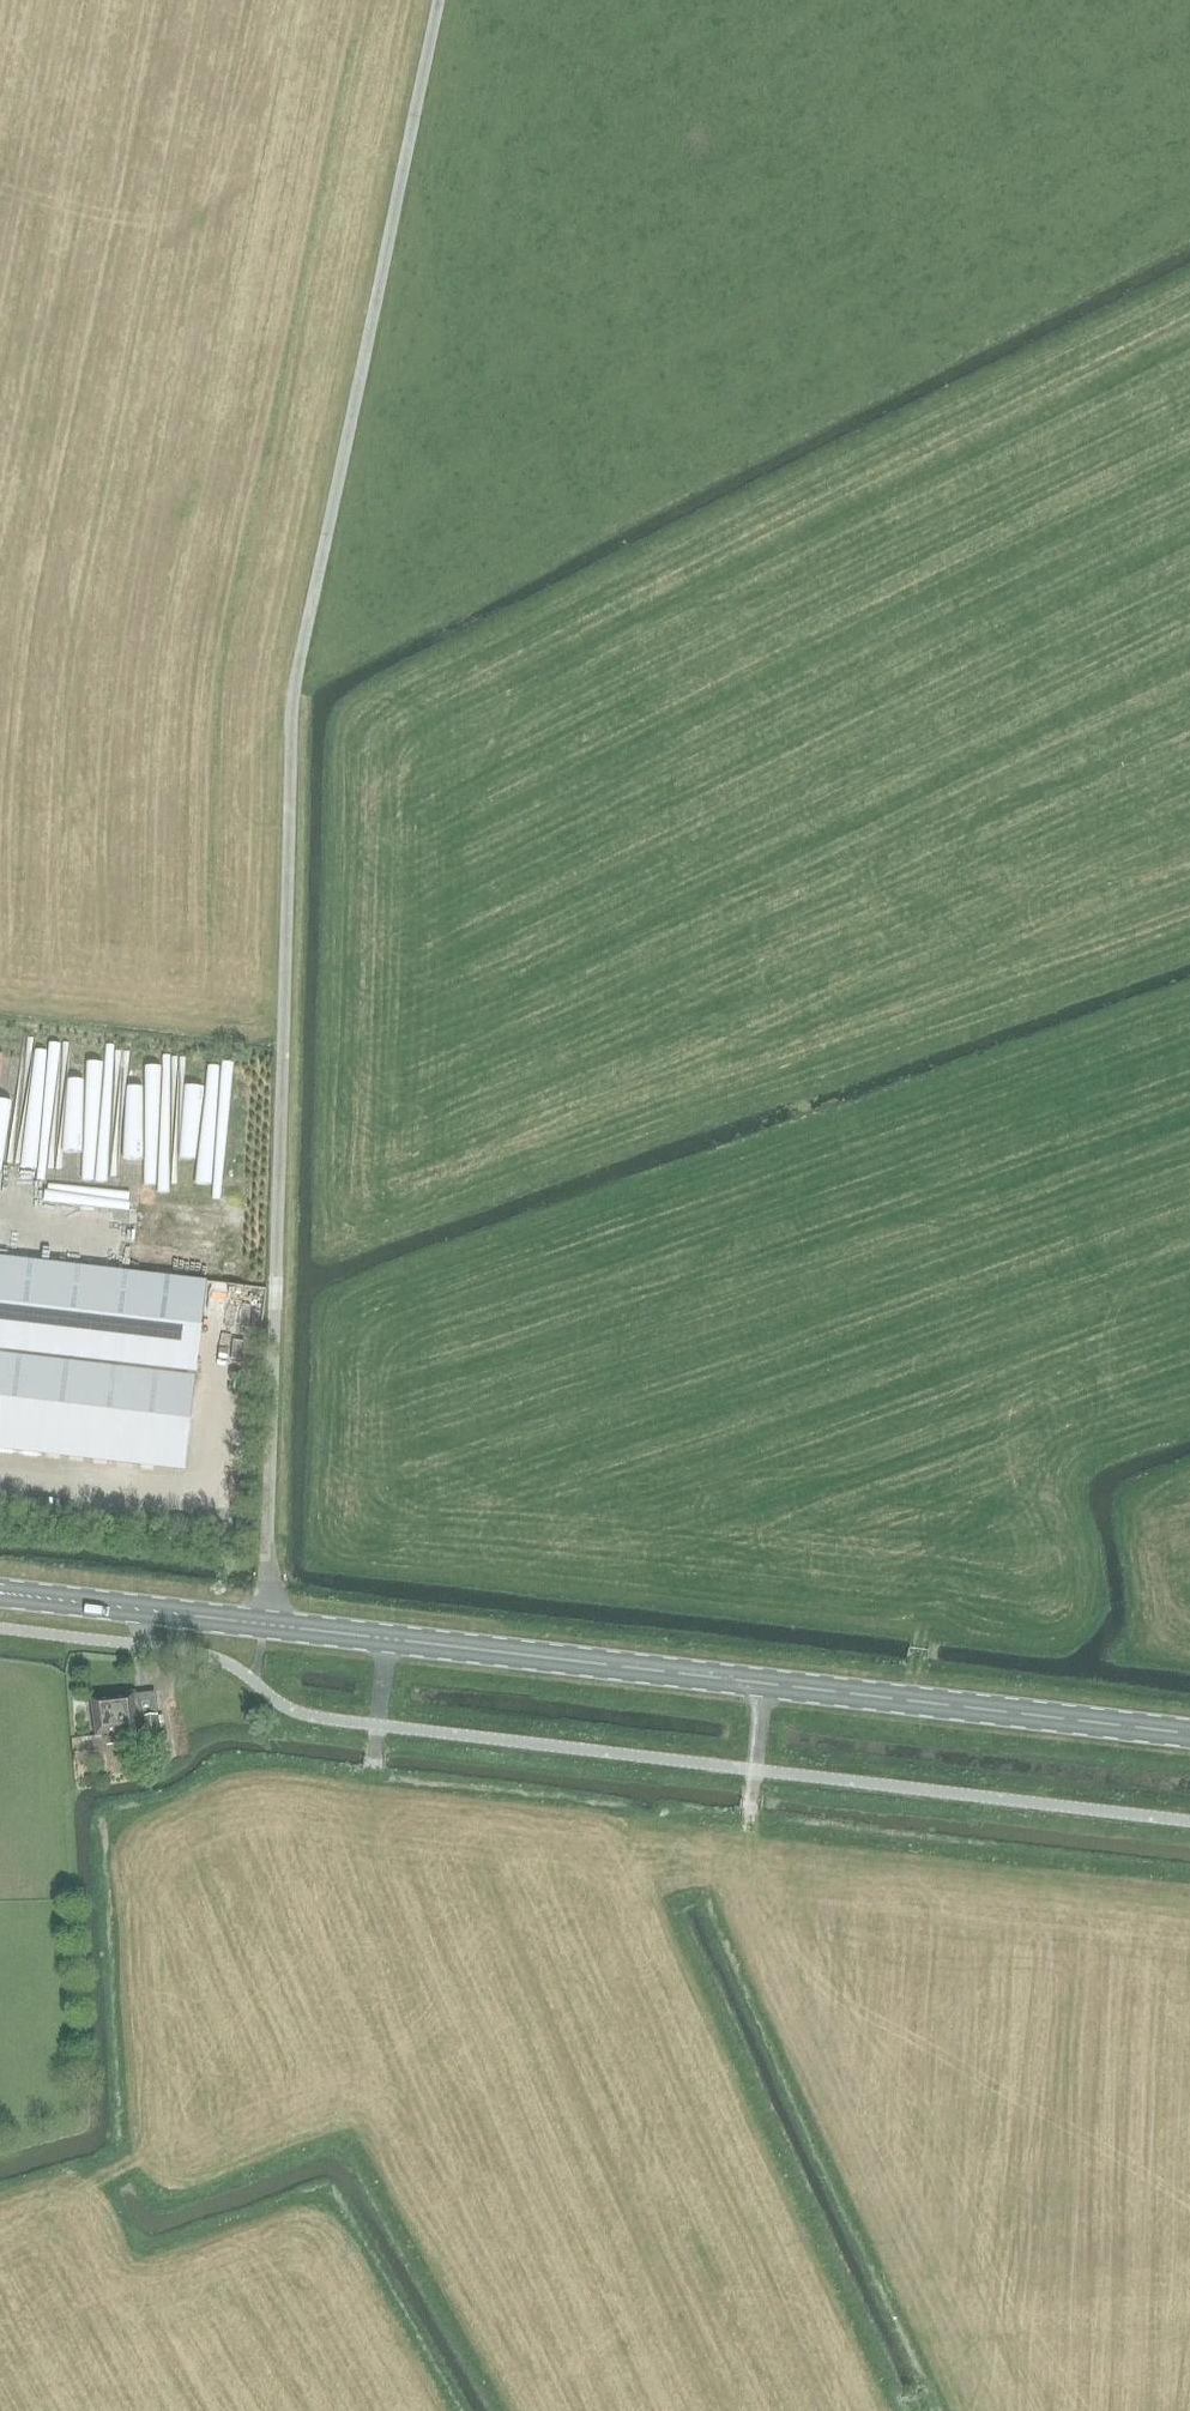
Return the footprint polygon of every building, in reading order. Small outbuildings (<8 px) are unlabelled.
[(219,1265),(231,1179),(167,1170),(164,1188),(153,1186),(149,1212),(151,1213),(147,1243),(213,1253),(211,1264),(219,1265)] [(6,1232),(33,1235),(34,1224),(7,1221),(6,1232)] [(206,1282),(0,1258),(0,1449),(183,1470),(206,1282)] [(154,1693),(133,1695),(91,1700),(95,1736),(101,1736),(107,1746),(120,1745),(124,1733),(137,1731),(141,1758),(161,1755),(157,1716),(154,1693)]
